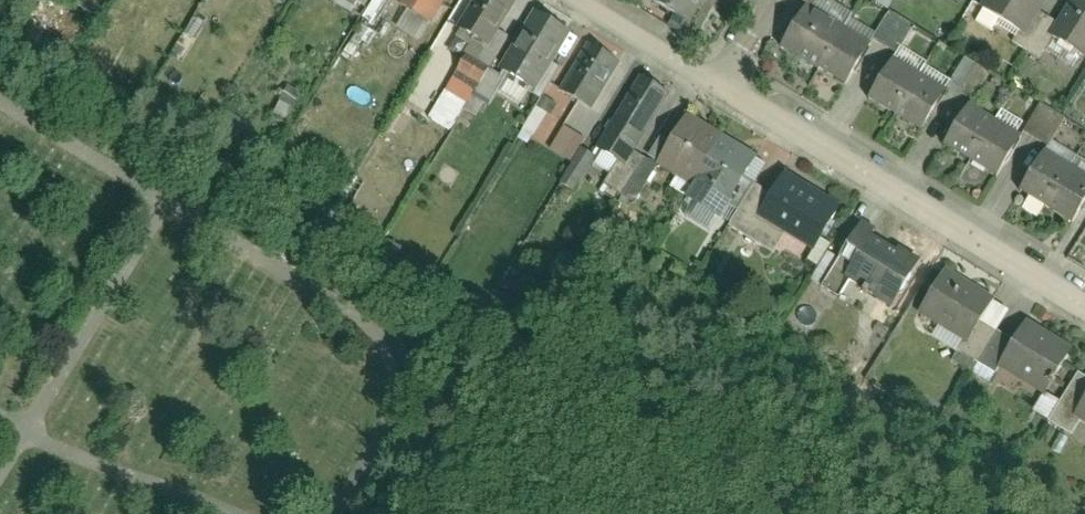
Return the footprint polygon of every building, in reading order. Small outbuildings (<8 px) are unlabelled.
[(521,0),(473,0),(456,27),(489,48),(521,0)] [(686,0),(648,0),(676,17),(686,0)] [(980,9),(1018,34),(1041,0),(986,0),(980,9)] [(1082,0),(1067,0),(1047,30),(1078,50),(1084,41),(1084,2),(1082,0)] [(863,45),(797,3),(771,44),(837,86),(863,45)] [(538,87),(572,32),(538,11),(503,65),(538,87)] [(623,63),(595,45),(571,81),(599,99),(623,63)] [(463,54),(427,118),(450,131),(470,96),(486,106),(494,91),(517,104),(525,88),(463,54)] [(936,90),(881,57),(858,95),(913,128),(936,90)] [(671,94),(637,71),(606,117),(640,140),(671,94)] [(272,110),(284,117),(296,94),(284,88),(272,110)] [(1009,136),(958,104),(934,143),(984,175),(1009,136)] [(521,133),(534,137),(544,112),(532,107),(521,133)] [(756,157),(685,114),(658,159),(721,198),(713,212),(769,246),(781,226),(815,247),(838,210),(779,173),(762,201),(738,186),(756,157)] [(568,161),(582,138),(563,126),(549,149),(568,161)] [(1084,181),(1034,150),(1010,189),(1060,220),(1084,181)] [(896,299),(922,258),(857,217),(831,258),(896,299)] [(978,380),(985,368),(1037,395),(1066,342),(1017,316),(1006,336),(982,323),(994,301),(949,273),(927,310),(965,336),(948,364),(978,380)] [(1071,373),(1045,419),(1069,432),(1076,419),(1084,424),(1084,381),(1071,373)]
